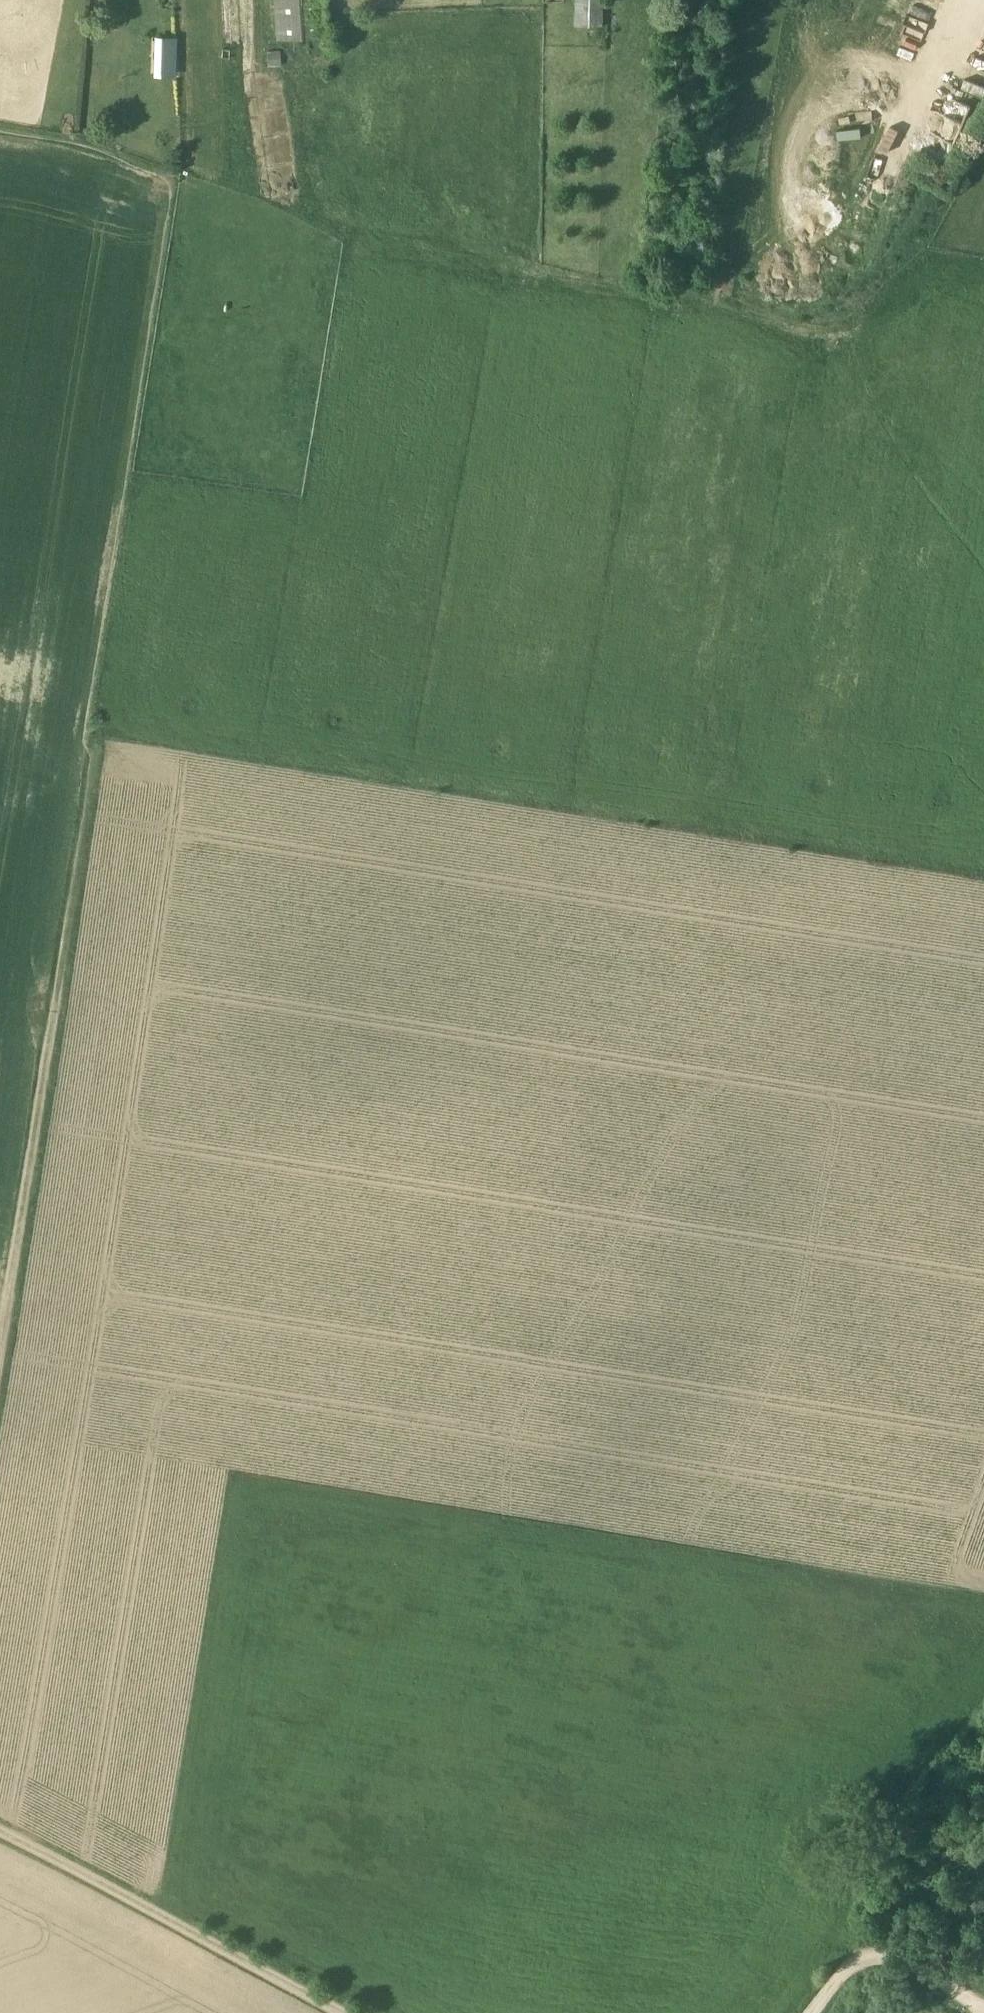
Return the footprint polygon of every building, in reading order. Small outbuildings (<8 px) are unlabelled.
[(326,35),(324,0),(274,0),(276,38),(326,35)] [(576,27),(605,27),(605,0),(576,0),(576,27)] [(154,37),(153,63),(176,64),(177,38),(154,37)] [(280,52),(266,52),(267,68),(280,67),(280,52)]
